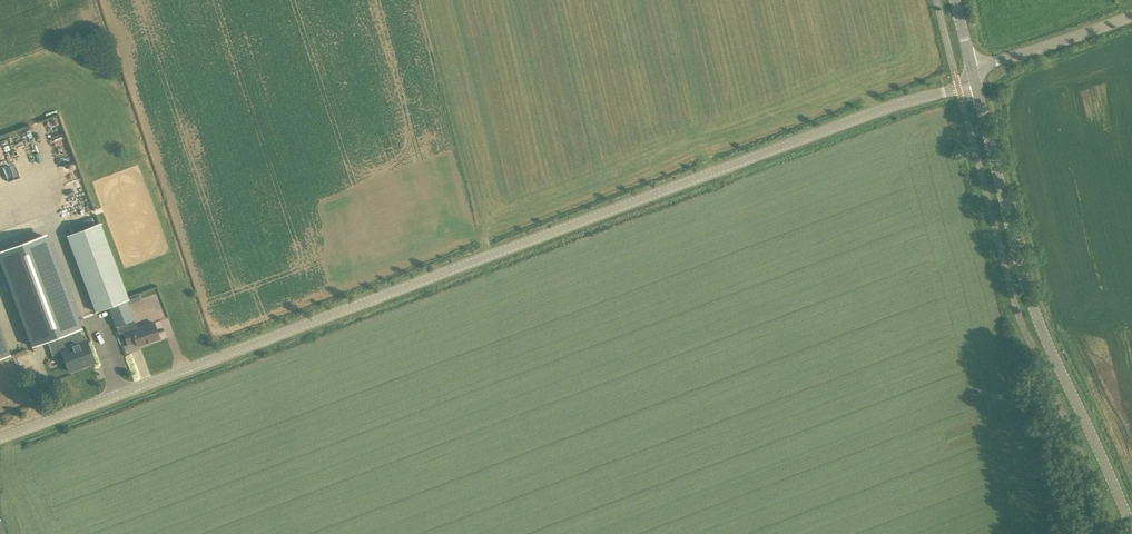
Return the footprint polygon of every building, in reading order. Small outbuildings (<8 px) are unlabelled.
[(66,235),(95,312),(109,307),(117,327),(134,320),(127,301),(129,300),(100,223),(66,235)] [(87,341),(80,343),(75,331),(83,328),(71,296),(67,298),(43,235),(0,251),(0,260),(33,347),(57,338),(70,372),(95,362),(87,341)] [(163,328),(160,320),(133,330),(132,327),(122,331),(127,344),(136,341),(138,346),(159,338),(157,331),(163,328)] [(11,354),(0,326),(0,359),(11,354)]
